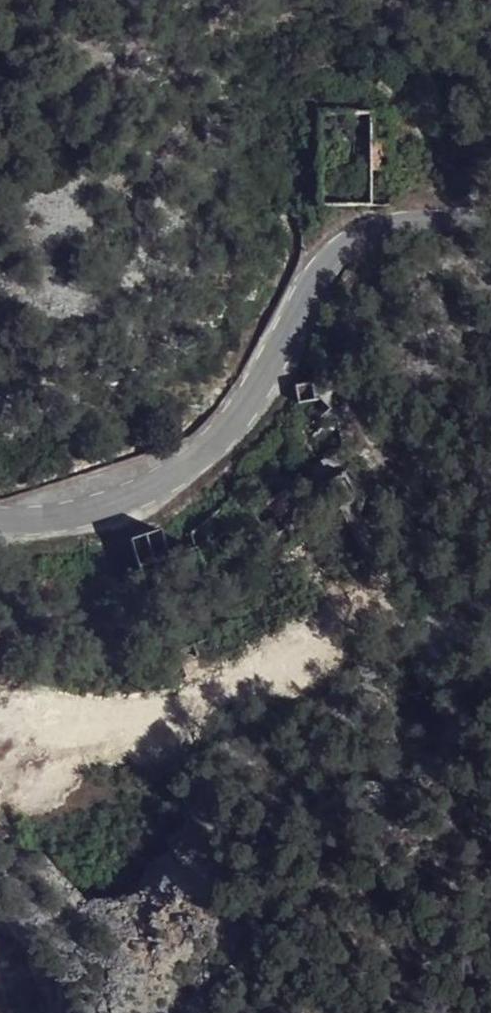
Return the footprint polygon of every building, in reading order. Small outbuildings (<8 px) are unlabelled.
[(317,213),(370,198),(360,161),(384,155),(370,108),(299,125),(317,213)] [(300,405),(336,399),(332,363),(317,365),(312,386),(297,387),(300,405)] [(147,594),(203,576),(195,549),(167,557),(160,534),(131,543),(147,594)]
